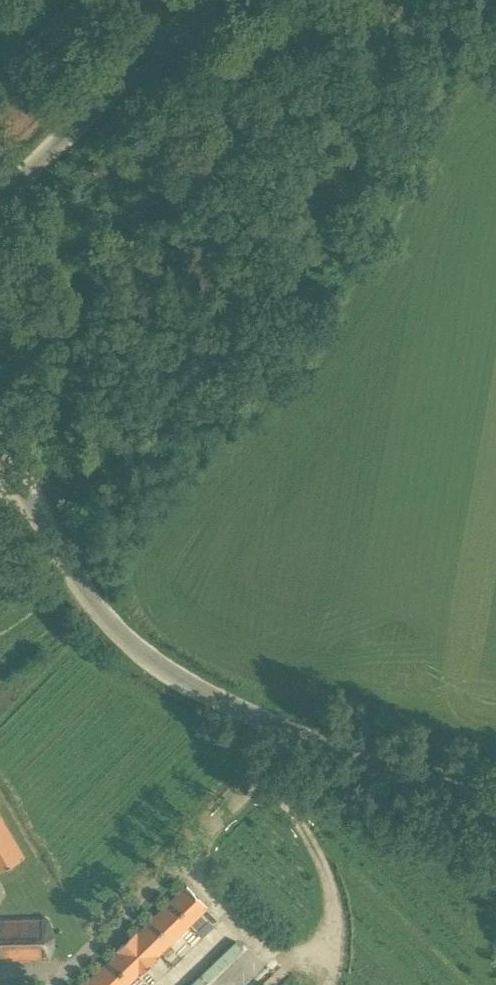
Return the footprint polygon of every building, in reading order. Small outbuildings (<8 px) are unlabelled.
[(23,858),(0,818),(0,871),(23,858)] [(206,907),(186,886),(137,933),(135,931),(115,950),(117,952),(83,984),(125,984),(137,973),(139,975),(159,956),(158,954),(190,923),(202,911),(206,907)] [(202,911),(190,923),(202,935),(214,923),(202,911)] [(49,958),(55,945),(54,931),(47,919),(0,921),(0,959),(49,958)] [(208,964),(235,939),(227,930),(200,955),(208,964)] [(244,949),(235,940),(200,974),(190,963),(168,984),(207,984),(244,949)]
